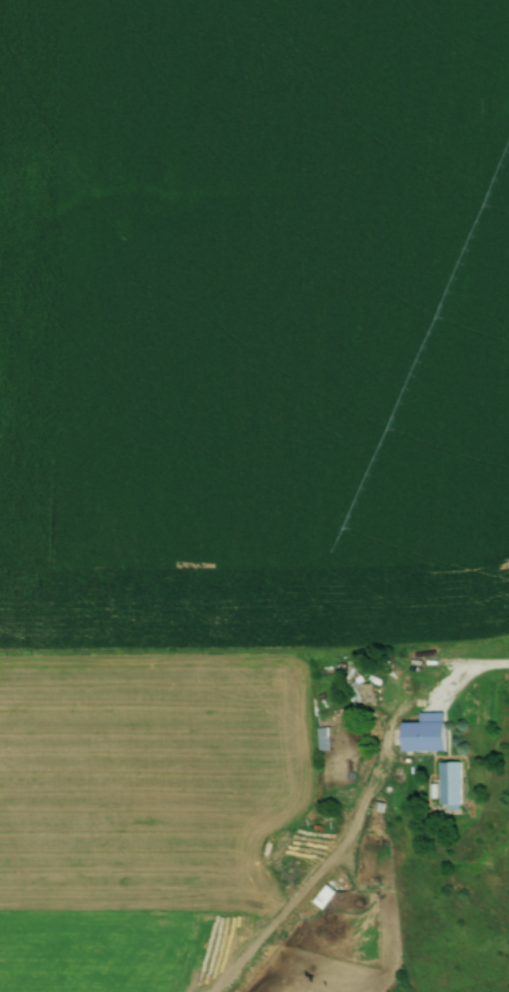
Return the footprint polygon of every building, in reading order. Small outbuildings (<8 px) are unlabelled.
[(341,664),(341,704),(369,704),(369,664),(341,664)] [(327,729),(316,729),(316,750),(327,750),(327,729)] [(435,763),(436,806),(459,806),(458,763),(435,763)]
